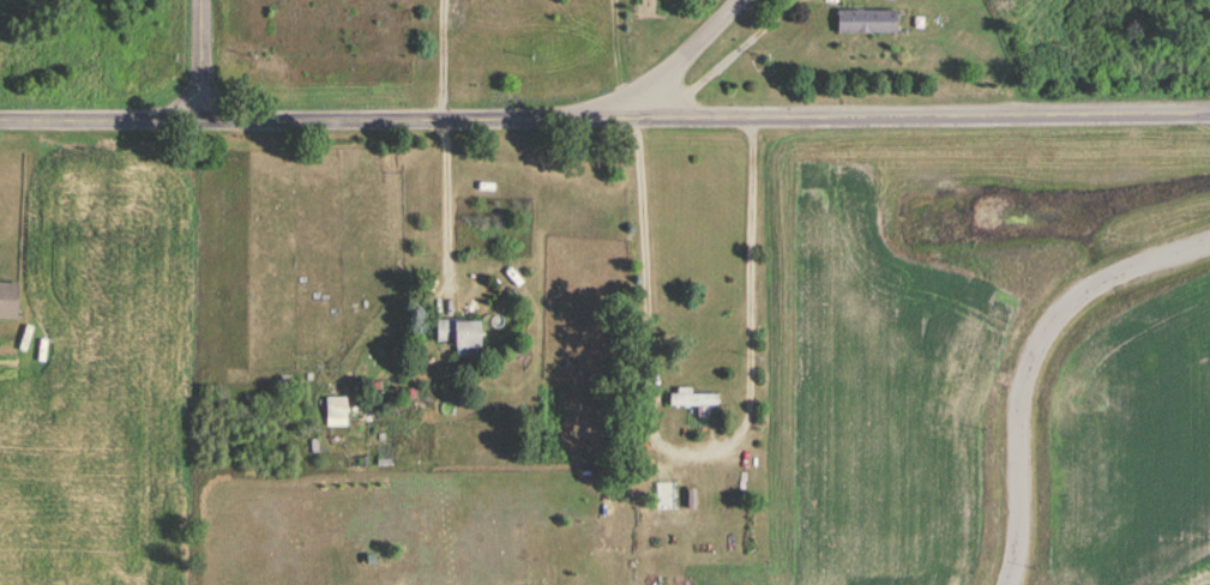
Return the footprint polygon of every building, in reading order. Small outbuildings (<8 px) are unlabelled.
[(898,34),(898,11),(838,11),(838,34),(898,34)] [(18,321),(20,285),(0,284),(0,320),(18,321)] [(483,321),(439,321),(439,345),(466,345),(466,359),(483,359),(483,321)] [(693,395),(693,391),(672,391),(672,408),(720,408),(720,395),(693,395)] [(327,399),(327,427),(347,427),(347,399),(327,399)]
